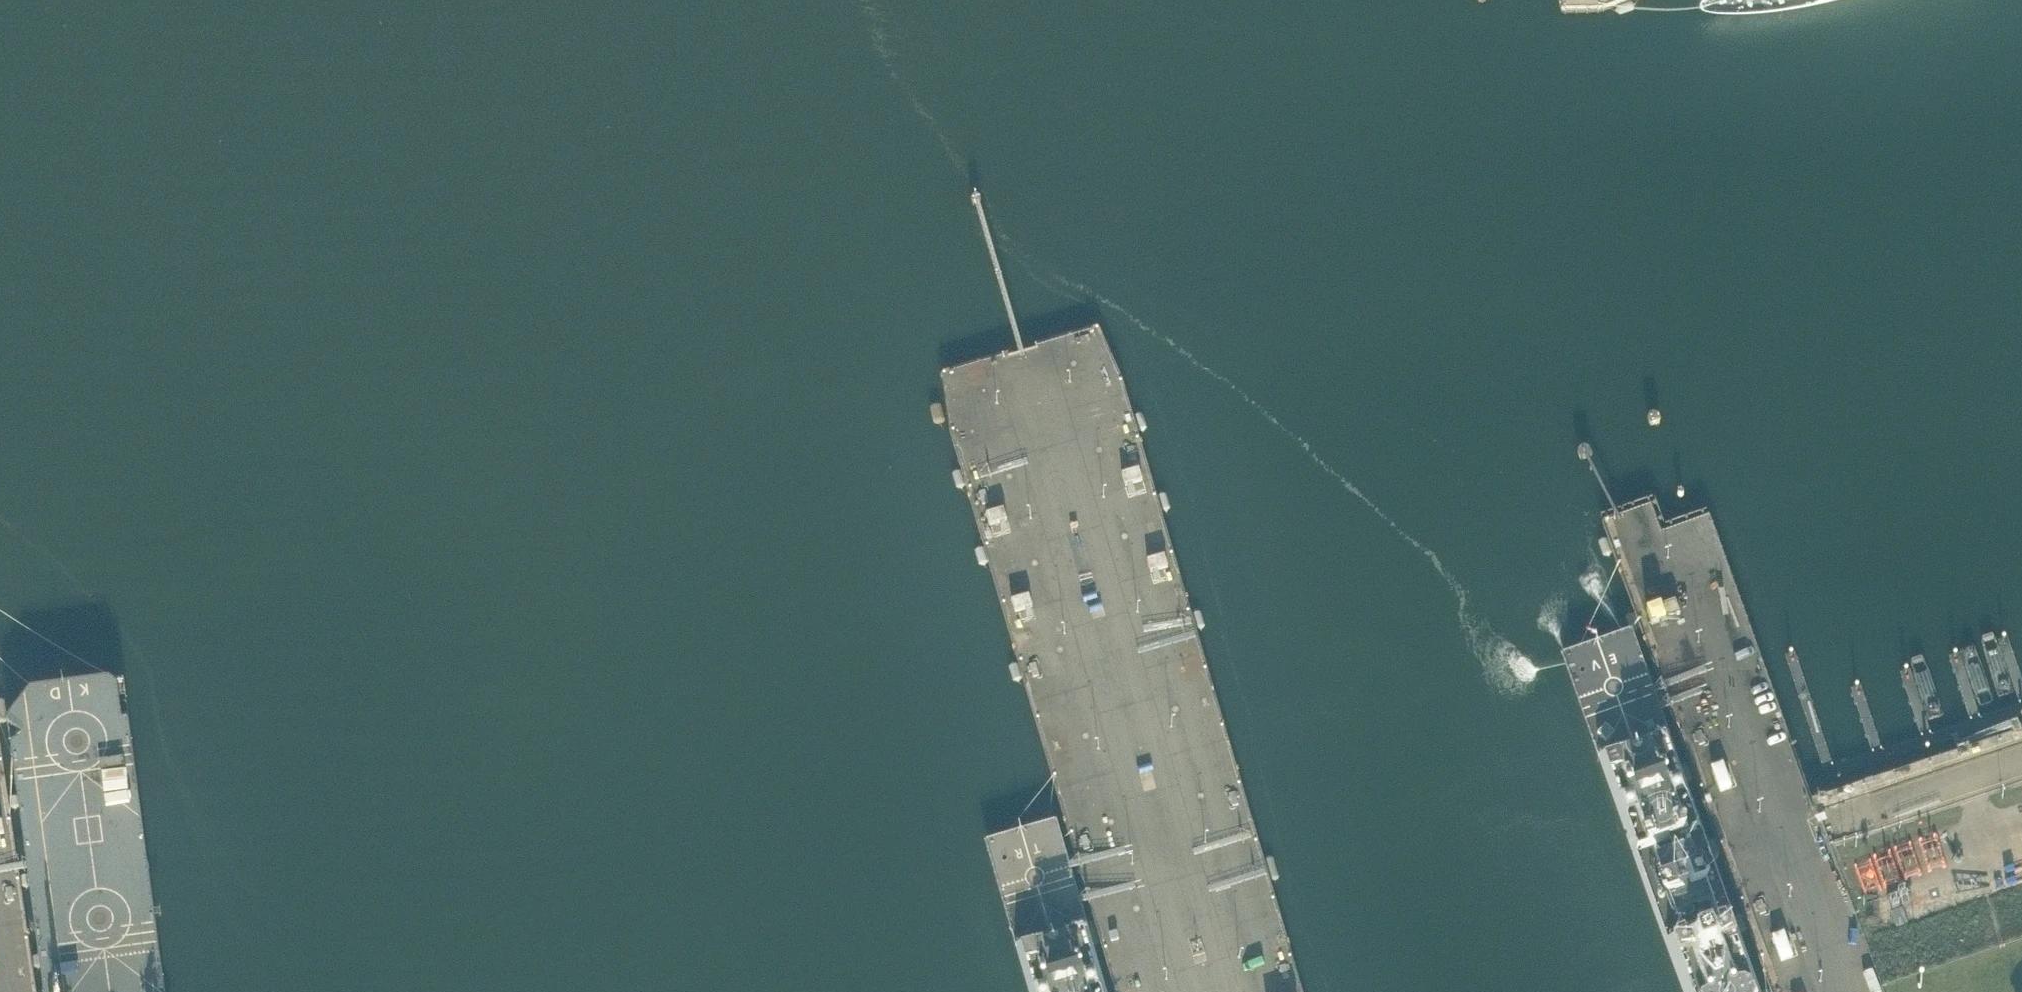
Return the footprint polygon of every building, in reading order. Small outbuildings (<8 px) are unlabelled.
[(1144,481),(1141,470),(1123,475),(1127,486),(1144,481)] [(988,515),(991,526),(1008,521),(1005,510),(988,515)] [(1169,568),(1166,556),(1148,561),(1152,573),(1169,568)] [(1034,607),(1031,596),(1013,601),(1016,612),(1034,607)] [(1674,601),(1648,611),(1653,624),(1679,615),(1681,614),(1676,600),(1674,601)] [(1731,788),(1723,765),(1712,768),(1721,792),(1731,788)] [(1821,817),(1816,819),(1819,826),(1823,824),(1829,822),(1827,815),(1821,817)] [(1793,957),(1785,934),(1774,938),(1783,961),(1793,957)]
